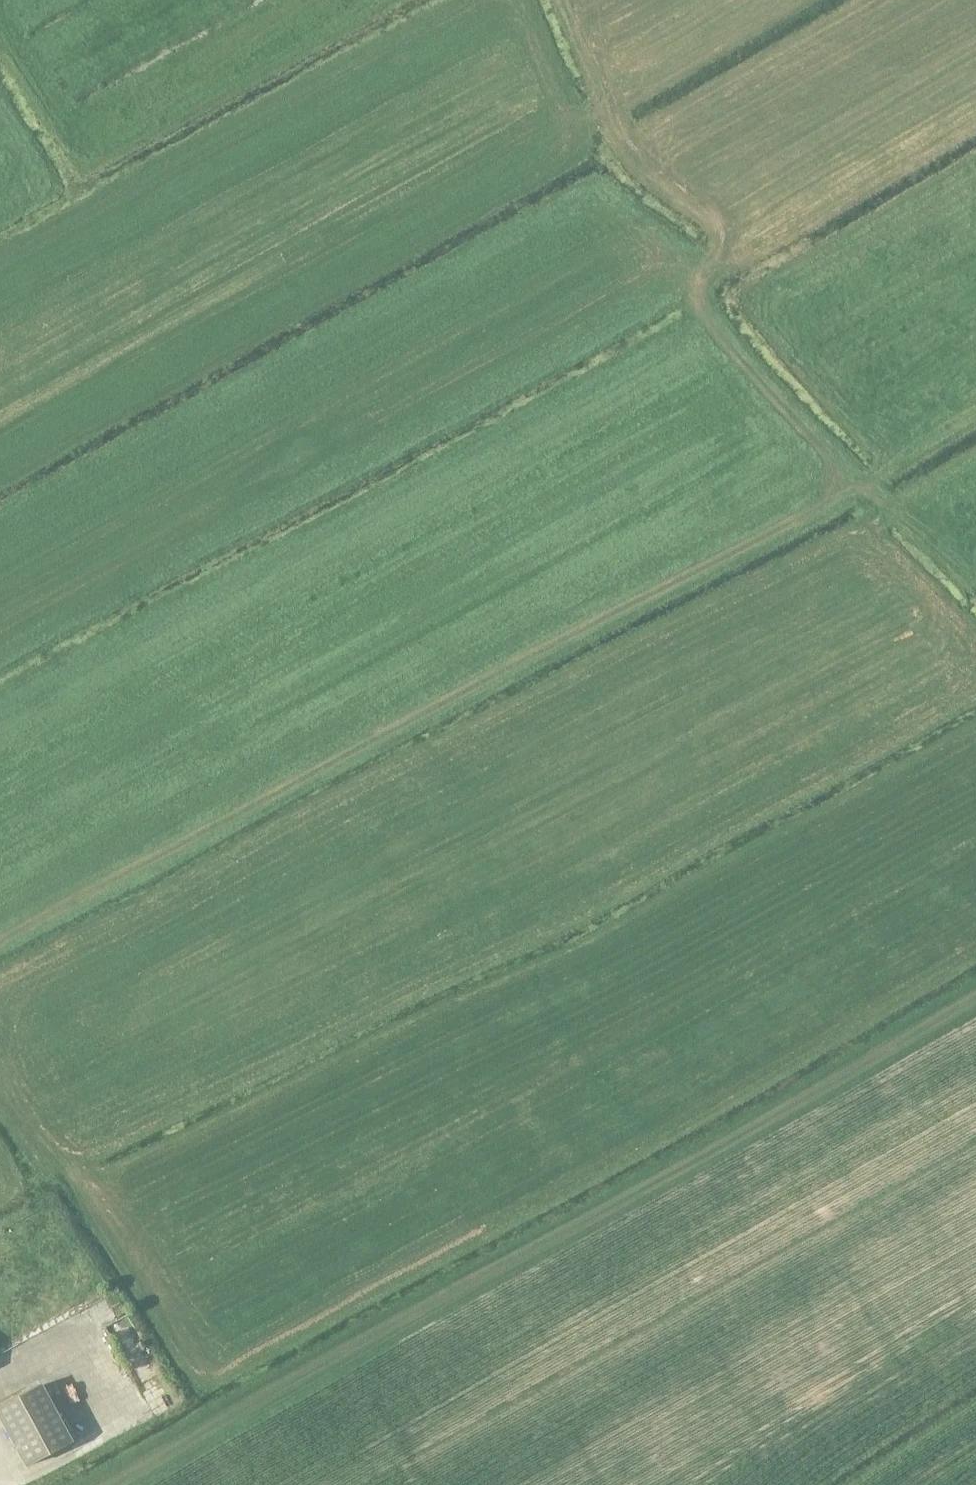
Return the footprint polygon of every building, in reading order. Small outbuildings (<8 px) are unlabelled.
[(27,1468),(70,1445),(39,1387),(0,1410),(0,1421),(27,1468)]
